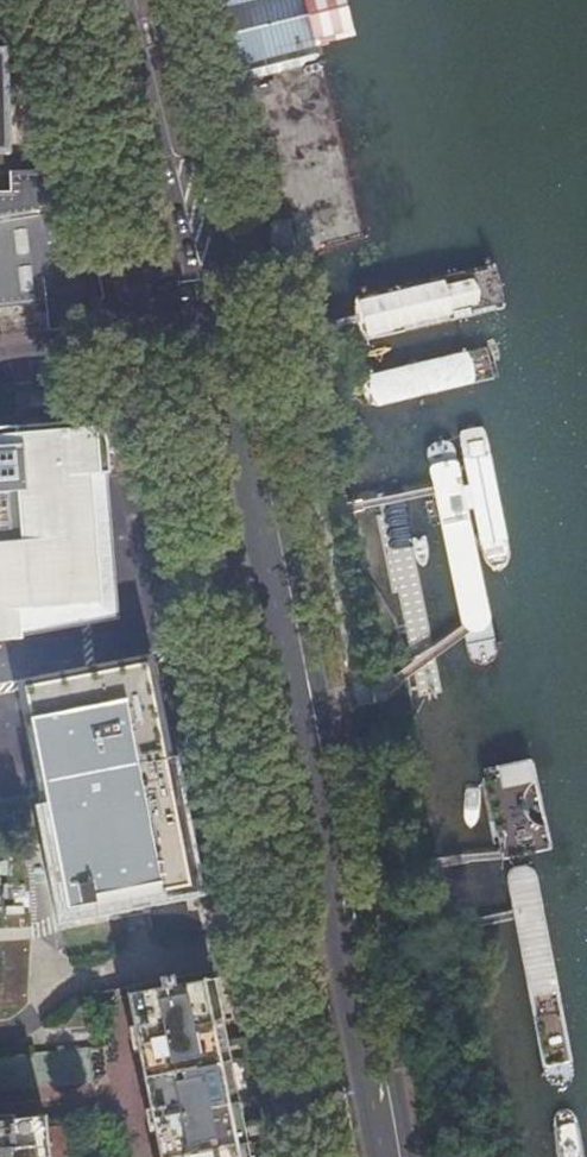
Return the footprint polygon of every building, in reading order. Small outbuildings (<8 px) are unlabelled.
[(240,64),(317,43),(358,32),(349,0),(223,0),(240,64)] [(317,43),(240,64),(288,257),(369,235),(317,43)] [(10,153),(8,55),(0,55),(0,153),(10,153)] [(45,304),(48,332),(85,328),(108,294),(79,171),(22,173),(22,193),(2,194),(0,193),(0,310),(45,304)] [(19,620),(16,595),(102,587),(89,460),(113,458),(109,424),(85,402),(0,411),(0,628),(20,626),(19,620)] [(92,405),(85,402),(109,424),(105,415),(99,409),(92,405)] [(16,595),(19,620),(125,609),(113,458),(89,460),(102,587),(16,595)] [(191,889),(166,756),(163,737),(150,666),(28,687),(69,911),(191,889)] [(163,737),(166,756),(195,752),(191,732),(163,737)] [(172,979),(154,982),(157,991),(129,996),(134,1024),(129,1025),(134,1052),(139,1051),(150,1105),(145,1106),(150,1133),(156,1132),(161,1156),(244,1156),(209,981),(173,988),(172,979)] [(0,1055),(0,1089),(90,1079),(88,1046),(0,1055)] [(47,1116),(16,1120),(16,1113),(0,1115),(0,1156),(51,1156),(47,1116)]
